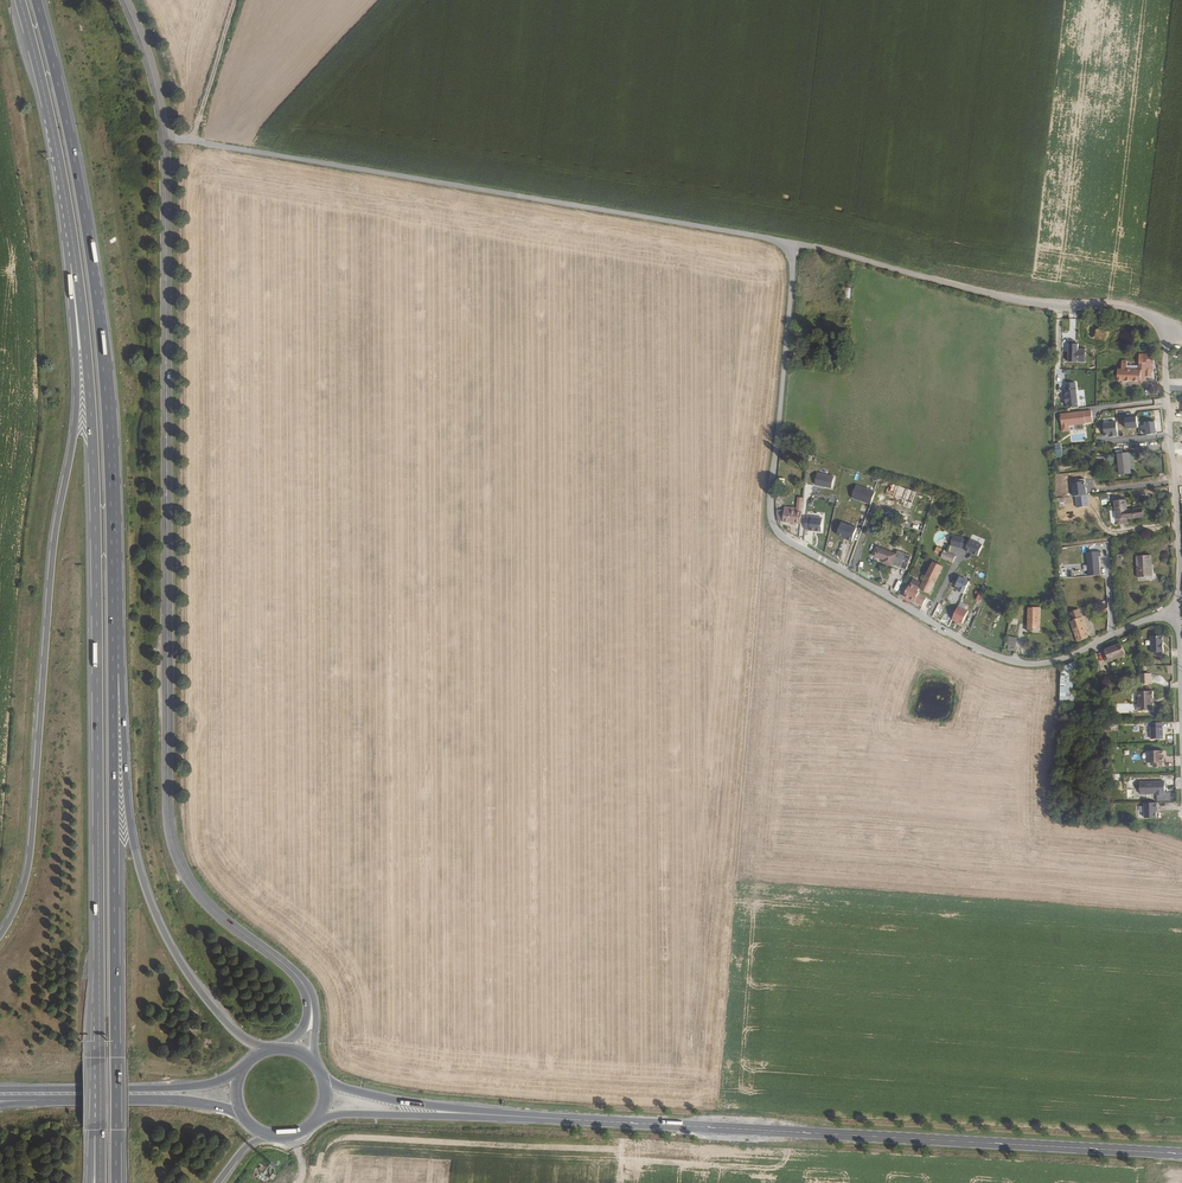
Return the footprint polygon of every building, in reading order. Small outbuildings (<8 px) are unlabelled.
[(1068,344),(1068,347),(1068,362),(1085,362),(1085,349),(1078,349),(1078,344),(1068,344)] [(1151,356),(1151,352),(1137,352),(1137,364),(1133,364),(1133,365),(1129,365),(1129,368),(1125,368),(1126,365),(1124,365),(1124,363),(1119,363),(1119,368),(1113,368),(1113,371),(1115,371),(1115,379),(1144,380),(1144,375),(1149,375),(1149,362),(1152,362),(1152,358),(1149,358),(1149,356),(1151,356)] [(1075,383),(1065,384),(1067,396),(1065,397),(1066,403),(1067,403),(1068,409),(1078,408),(1075,383)] [(1091,411),(1060,415),(1062,432),(1069,431),(1068,426),(1085,424),(1085,423),(1092,422),(1091,411)] [(1110,436),(1118,435),(1117,422),(1104,423),(1105,436),(1110,435),(1110,436)] [(1147,435),(1156,434),(1155,422),(1145,423),(1147,435)] [(1130,474),(1128,454),(1117,455),(1119,475),(1130,474)] [(816,484),(832,488),(835,477),(818,473),(816,484)] [(852,498),(872,504),(876,492),(856,485),(852,498)] [(779,521),(801,523),(803,498),(798,498),(798,507),(797,511),(786,510),(778,510),(779,521)] [(1126,512),(1125,502),(1115,503),(1116,521),(1141,519),(1140,511),(1126,512)] [(807,517),(806,530),(810,530),(810,531),(822,532),(823,519),(807,517)] [(857,528),(842,522),(837,534),(848,538),(847,539),(852,541),(857,528)] [(898,550),(896,555),(878,548),(874,557),(885,561),(884,563),(892,566),(893,564),(906,569),(911,556),(898,550)] [(958,557),(945,551),(942,558),(955,564),(958,557)] [(1089,577),(1101,576),(1099,557),(1101,557),(1101,552),(1087,554),(1089,577)] [(1150,570),(1150,556),(1137,556),(1138,578),(1152,577),(1152,570),(1150,570)] [(943,567),(934,562),(922,586),(920,589),(930,594),(943,567)] [(958,591),(964,594),(969,582),(959,578),(956,586),(960,588),(958,591)] [(898,592),(903,582),(900,580),(895,590),(898,592)] [(928,597),(918,592),(920,588),(911,584),(905,596),(923,606),(928,597)] [(952,621),(962,625),(968,612),(958,607),(952,621)] [(1028,632),(1040,632),(1040,608),(1028,608),(1028,632)] [(1079,609),(1069,612),(1072,621),(1082,617),(1079,609)] [(1086,633),(1087,632),(1082,617),(1072,621),(1070,622),(1077,642),(1088,638),(1086,633)] [(1006,645),(1015,646),(1016,638),(1007,637),(1006,645)] [(1105,662),(1125,655),(1120,644),(1101,652),(1105,662)] [(1075,662),(1061,668),(1060,695),(1067,696),(1068,675),(1078,671),(1075,662)] [(1151,673),(1140,674),(1140,684),(1152,684),(1151,673)] [(1153,697),(1153,690),(1139,691),(1139,703),(1137,705),(1137,708),(1139,710),(1153,710),(1152,703),(1151,703),(1151,697),(1153,697)] [(1150,727),(1151,739),(1163,738),(1162,727),(1162,723),(1152,724),(1152,727),(1150,727)] [(1163,750),(1147,750),(1147,762),(1153,762),(1153,767),(1162,766),(1162,762),(1163,762),(1163,750)] [(1164,781),(1140,782),(1140,794),(1154,794),(1154,795),(1165,795),(1164,781)] [(1157,812),(1157,803),(1143,803),(1143,818),(1155,817),(1155,812),(1157,812)]
